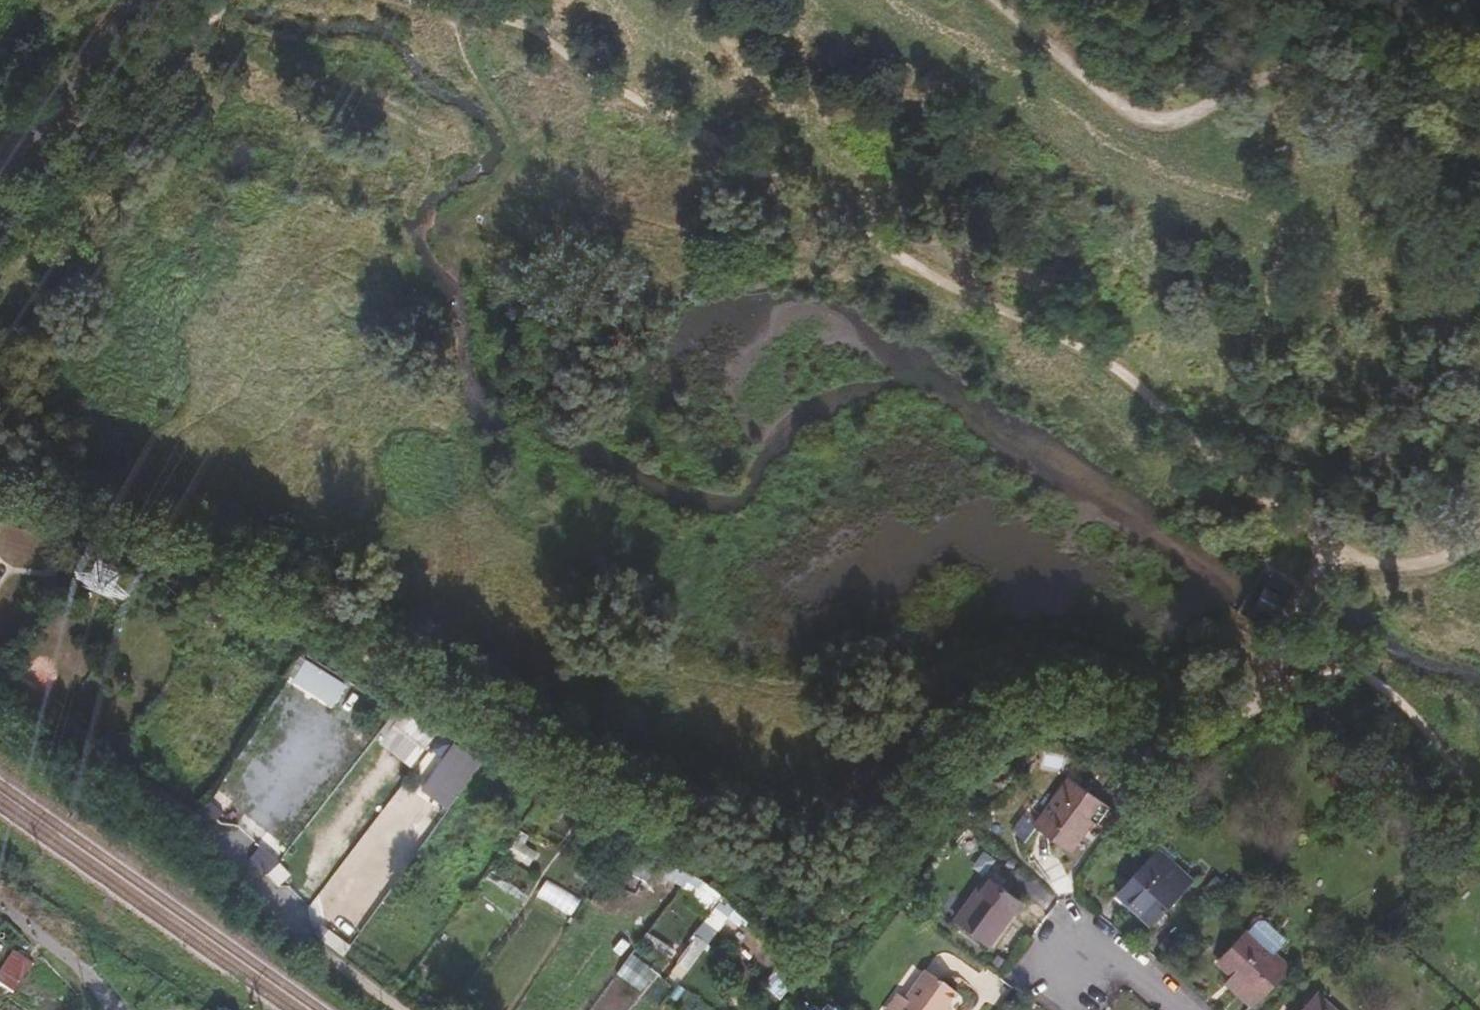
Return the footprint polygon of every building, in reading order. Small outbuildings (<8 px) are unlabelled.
[(53,567),(46,578),(58,585),(65,574),(53,567)] [(1094,813),(1061,787),(1025,834),(1059,859),(1081,830),(1094,813)] [(1104,820),(1094,813),(1081,830),(1092,837),(1104,820)] [(1190,879),(1155,849),(1118,890),(1153,921),(1190,879)] [(986,874),(957,914),(987,938),(1018,898),(986,874)] [(955,917),(986,939),(987,938),(957,914),(955,917)] [(1285,964),(1244,927),(1217,958),(1234,973),(1257,994),(1285,964)] [(894,1009),(943,1009),(945,1006),(955,992),(923,971),(904,997),(894,1009)] [(1251,1001),(1257,994),(1234,973),(1227,980),(1251,1001)] [(904,997),(897,993),(885,1009),(894,1009),(904,997)] [(1312,995),(1299,1009),(1329,1009),(1312,995)]
